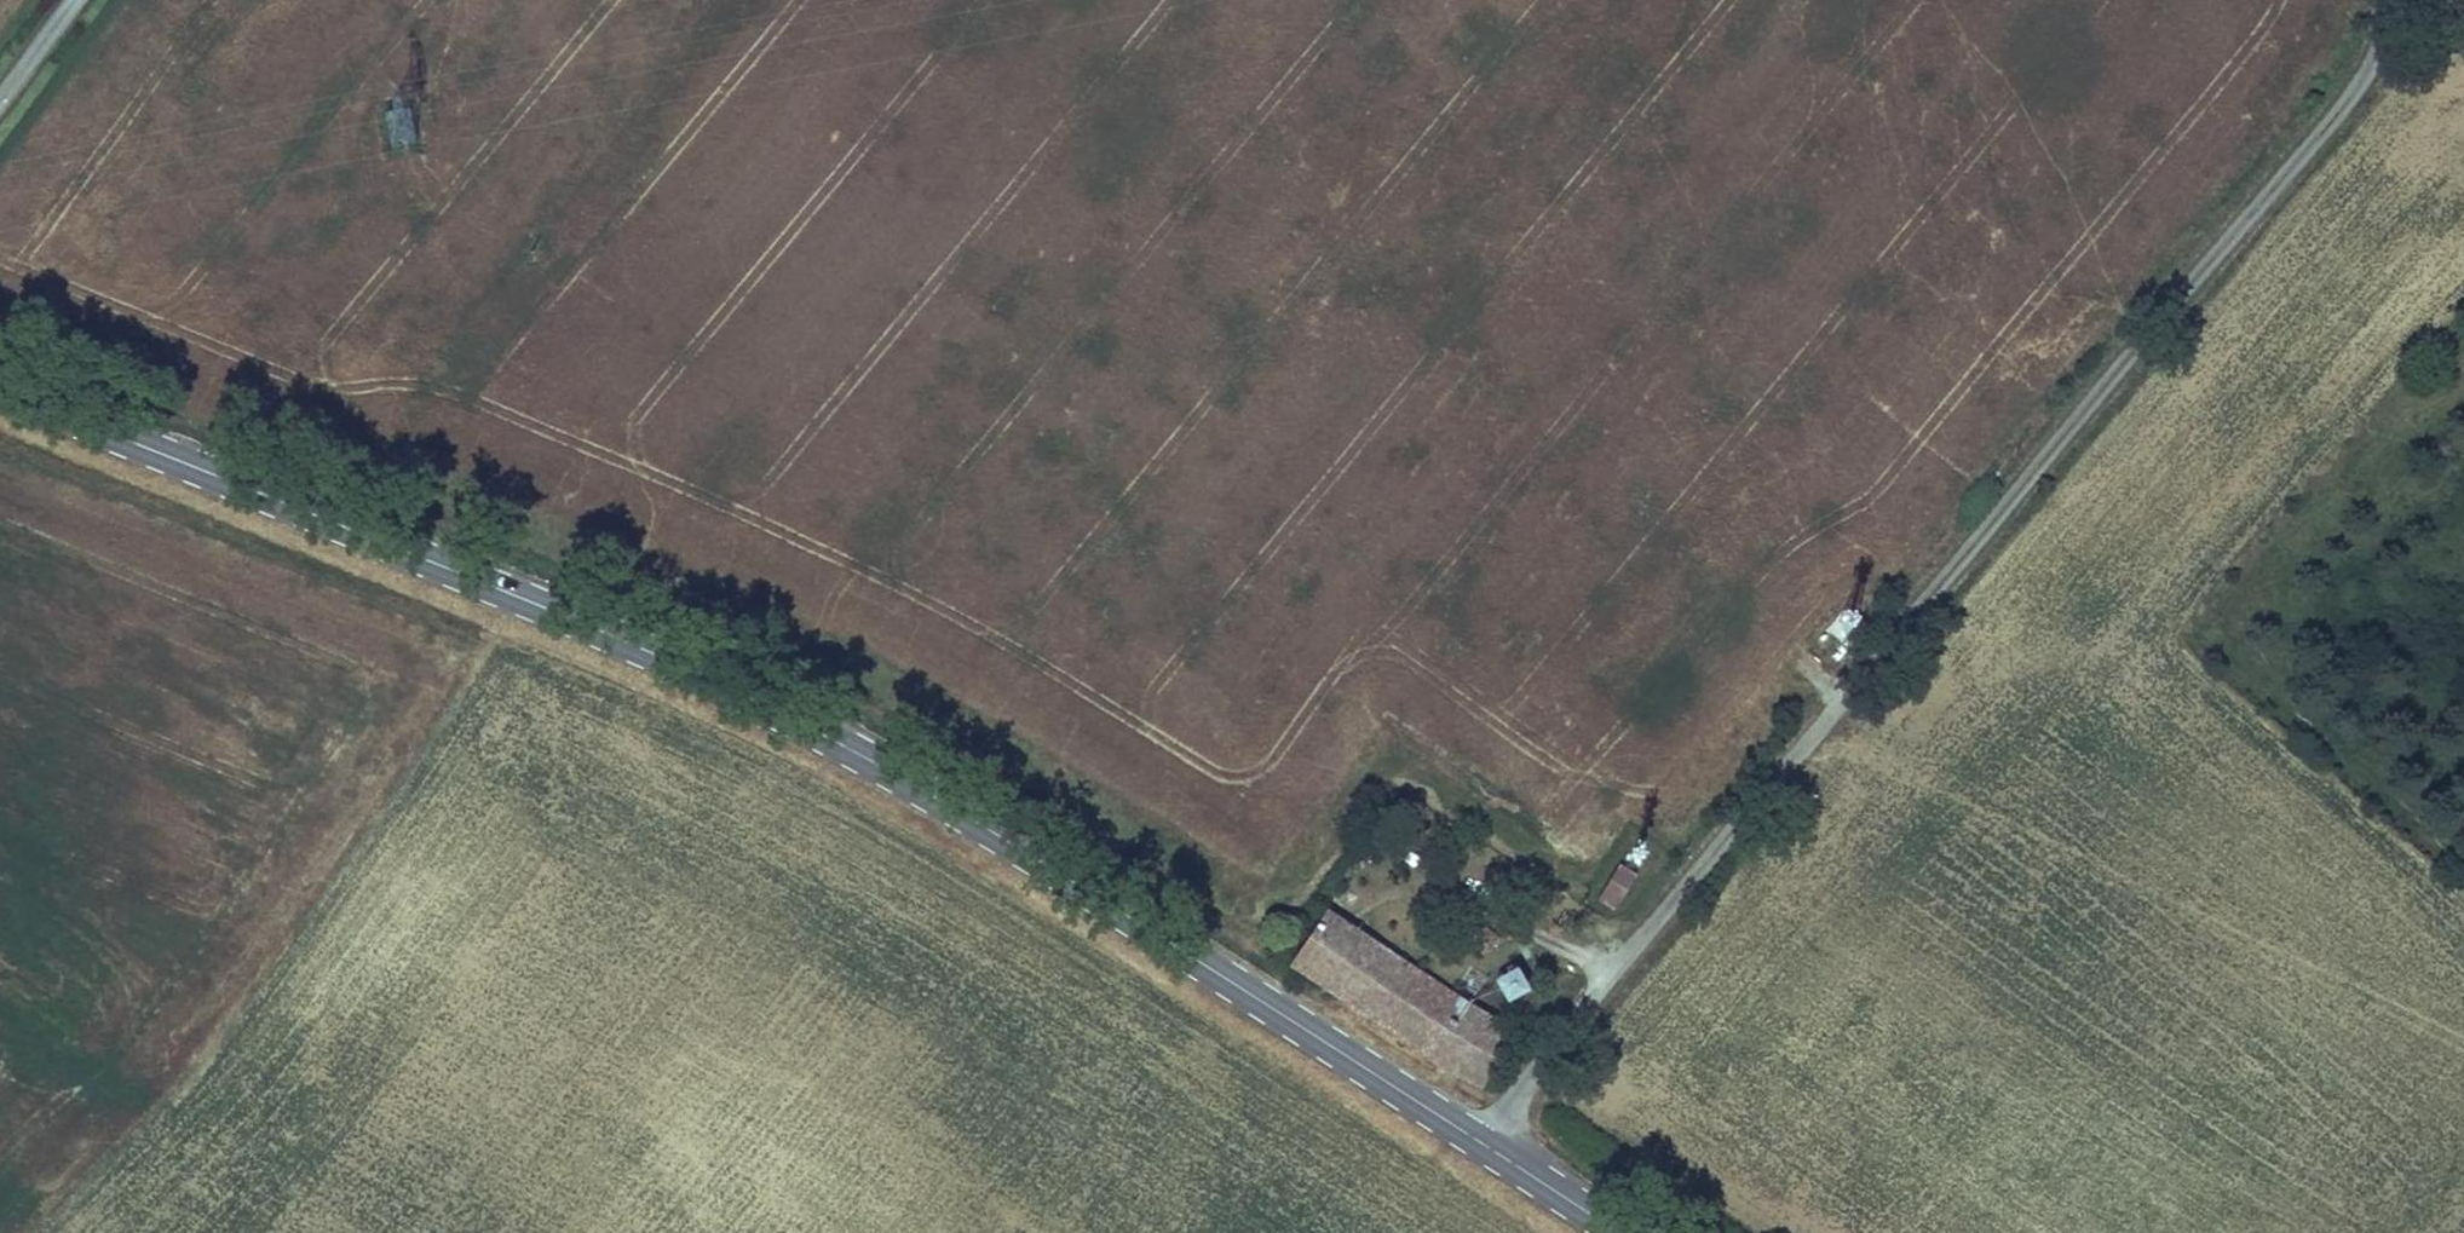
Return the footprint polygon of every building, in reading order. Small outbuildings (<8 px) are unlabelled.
[(389,149),(415,146),(411,100),(384,103),(389,149)] [(1640,877),(1621,866),(1599,902),(1618,913),(1640,877)] [(1291,971),(1481,1093),(1517,1037),(1328,915),(1291,971)] [(1532,996),(1518,972),(1494,986),(1508,1010),(1532,996)]
